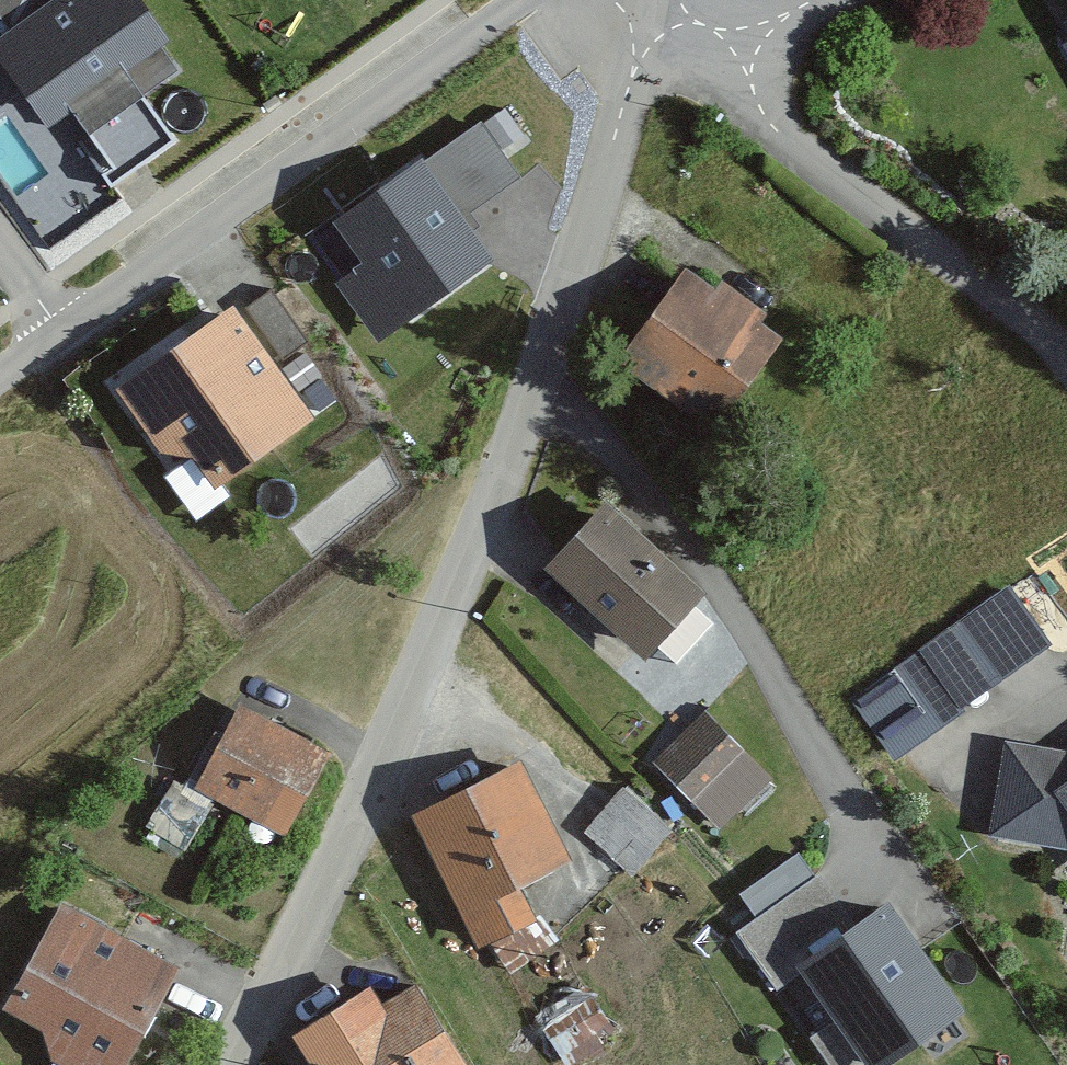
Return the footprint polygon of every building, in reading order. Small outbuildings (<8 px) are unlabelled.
[(130,0),(0,0),(0,78),(37,129),(59,113),(110,184),(166,144),(116,75),(161,42),(130,0)] [(1066,29),(1066,0),(1050,0),(1066,29)] [(485,239),(419,149),(344,204),(377,248),(342,274),(376,319),(485,239)] [(705,295),(670,271),(606,366),(711,437),(774,344),(752,329),(759,318),(711,286),(705,295)] [(300,352),(266,302),(247,315),(281,365),(300,352)] [(107,395),(154,461),(187,466),(205,491),(297,425),(219,315),(107,395)] [(689,593),(591,505),(536,567),(634,655),(689,593)] [(941,633),(982,688),(1043,643),(1002,588),(941,633)] [(951,713),(907,655),(844,702),(889,760),(951,713)] [(697,722),(691,716),(642,766),(712,833),(762,781),(728,749),(746,730),(716,702),(697,722)] [(318,754),(231,708),(185,794),(168,785),(139,839),(178,860),(207,807),(271,842),(318,754)] [(1066,854),(1066,757),(996,746),(981,842),(1066,854)] [(560,863),(511,765),(404,819),(471,951),(531,920),(514,886),(560,863)] [(663,833),(618,788),(576,828),(621,874),(663,833)] [(956,995),(884,894),(803,952),(875,1053),(956,995)] [(43,1062),(49,1064),(112,1064),(164,972),(51,909),(0,1000),(0,1015),(31,1032),(43,1062)] [(407,991),(371,1013),(357,991),(279,1039),(295,1064),(452,1064),(407,991)]
